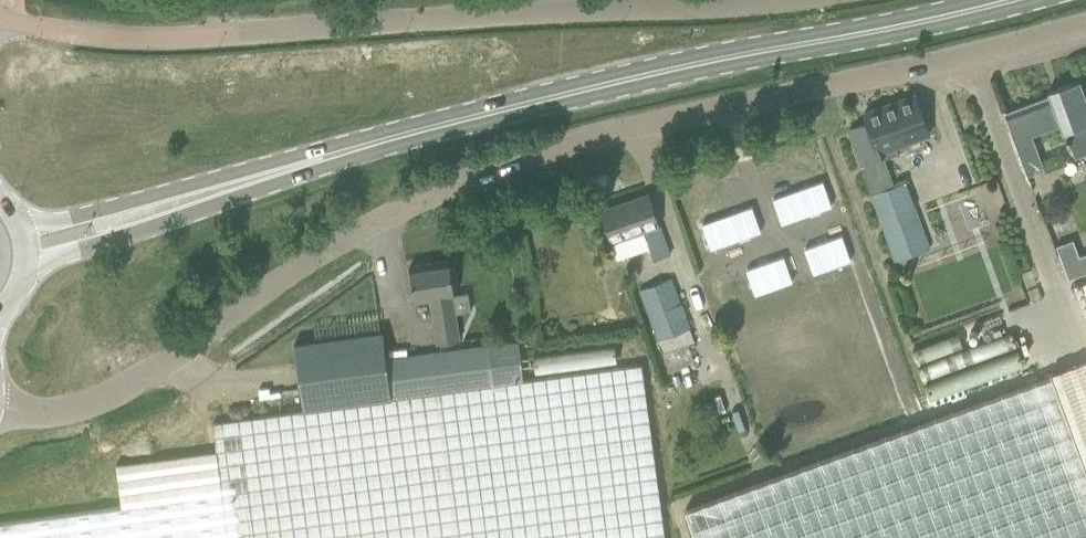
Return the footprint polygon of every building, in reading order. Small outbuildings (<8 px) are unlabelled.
[(1042,96),(1053,127),(1060,124),(1063,132),(1068,131),(1078,157),(1085,154),(1085,96),(1080,80),(1048,92),(1049,94),(1042,96)] [(868,122),(845,130),(856,160),(860,159),(863,167),(884,159),(897,155),(895,147),(929,135),(922,117),(915,96),(865,114),(868,122)] [(1032,134),(1053,127),(1042,96),(1003,110),(1028,175),(1045,169),(1032,134)] [(822,181),(772,199),(781,224),(831,206),(822,181)] [(895,188),(873,196),(897,261),(930,249),(906,184),(897,187),(895,188)] [(612,241),(618,259),(649,249),(652,257),(669,251),(649,193),(600,210),(611,241),(612,241)] [(972,196),(969,202),(971,209),(978,212),(984,210),(987,204),(985,197),(979,194),(972,196)] [(752,206),(702,224),(711,249),(761,231),(752,206)] [(842,235),(804,248),(813,273),(851,260),(842,235)] [(1056,246),(1068,279),(1085,273),(1085,254),(1078,257),(1072,240),(1056,246)] [(784,256),(746,269),(755,294),(792,281),(784,256)] [(430,299),(438,344),(461,341),(453,281),(449,260),(410,266),(416,301),(430,299)] [(673,279),(640,291),(658,338),(689,328),(673,279)] [(1077,285),(1085,309),(1085,282),(1077,285)] [(1037,287),(1027,291),(1032,303),(1042,299),(1037,287)] [(0,523),(0,537),(666,537),(643,365),(524,381),(519,341),(386,359),(383,332),(295,344),(304,411),(221,422),(213,423),(216,451),(116,464),(122,506),(0,523)] [(533,359),(536,375),(615,365),(613,349),(533,359)] [(963,386),(1020,365),(1017,355),(925,388),(933,409),(954,401),(956,405),(968,400),(963,386)] [(959,412),(686,511),(695,537),(1085,537),(1085,365),(1053,376),(1054,377),(959,412)]
